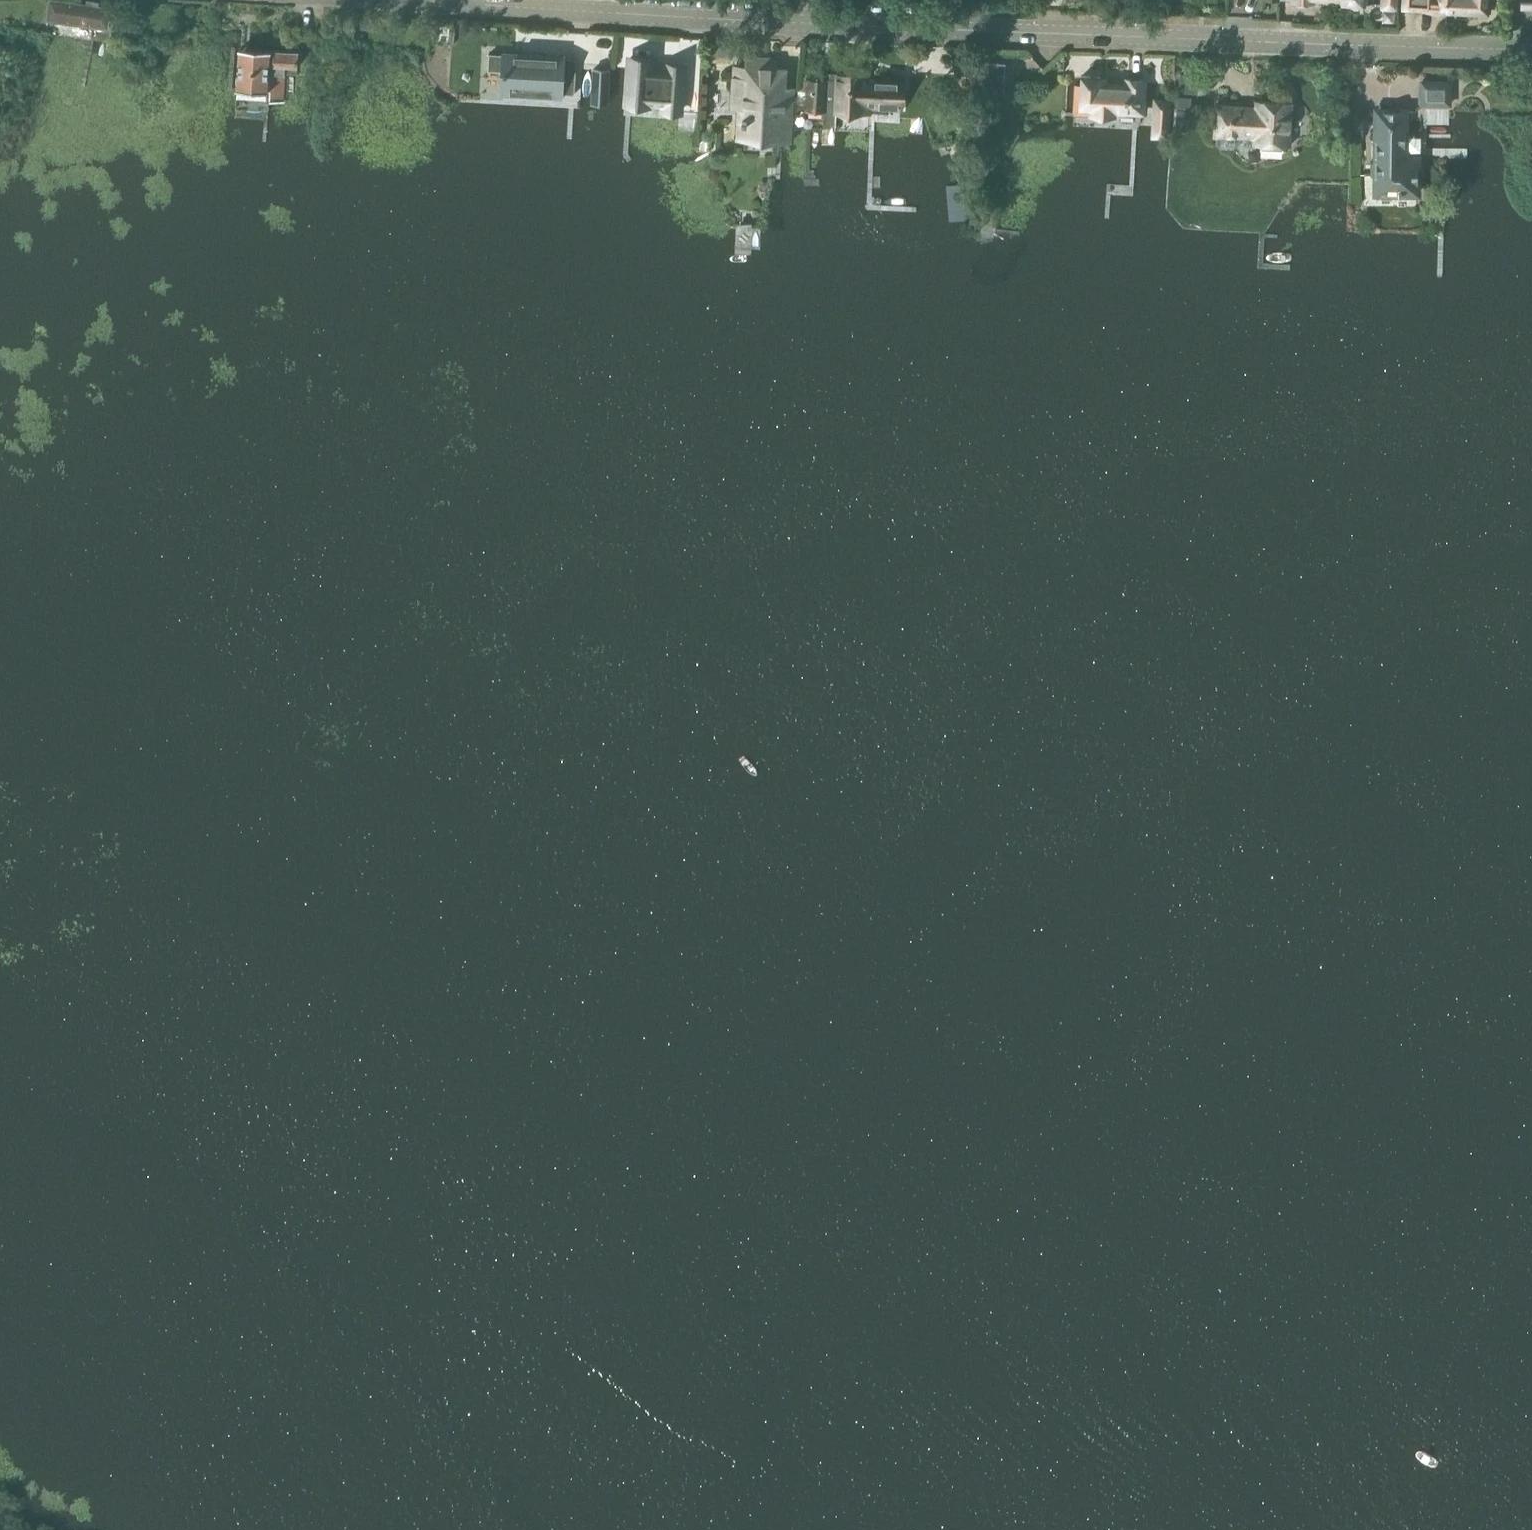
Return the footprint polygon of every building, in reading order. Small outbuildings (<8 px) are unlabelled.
[(114,16),(112,16),(113,8),(59,0),(53,0),(50,19),(110,28),(111,20),(113,20),(114,16)] [(1403,8),(1470,11),(1476,11),(1476,8),(1489,8),(1489,0),(1403,0),(1403,8)] [(1383,9),(1383,21),(1396,22),(1396,10),(1383,9)] [(739,54),(739,45),(708,43),(707,59),(731,60),(731,54),(739,54)] [(297,67),(299,51),(242,46),(238,89),(266,91),(267,89),(270,90),(269,101),(282,102),(285,66),(297,67)] [(503,76),(506,76),(505,92),(520,92),(520,94),(541,95),(541,92),(559,93),(559,96),(561,96),(561,93),(575,94),(576,58),(489,53),(488,70),(504,71),(503,76)] [(666,110),(668,110),(679,111),(682,66),(669,65),(669,68),(652,67),(652,60),(630,58),(627,103),(649,104),(649,101),(666,103),(666,110)] [(782,132),(784,91),(774,91),(775,68),(736,66),(734,90),(745,90),(743,112),(742,112),(742,120),(743,120),(743,121),(743,130),(782,132)] [(608,103),(610,69),(594,68),(594,69),(592,103),(608,103)] [(838,70),(838,72),(835,109),(868,111),(868,110),(869,104),(889,105),(889,106),(903,107),(904,94),(903,94),(903,80),(864,77),(864,72),(838,70)] [(835,111),(835,109),(838,72),(831,71),(830,78),(810,77),(808,108),(823,109),(823,111),(823,112),(822,124),(834,125),(835,111)] [(1100,84),(1100,76),(1081,74),(1081,83),(1075,82),(1074,98),(1080,98),(1079,106),(1092,107),(1091,114),(1111,115),(1112,108),(1140,110),(1142,78),(1127,77),(1127,86),(1100,84)] [(1448,104),(1449,81),(1422,80),(1421,103),(1448,104)] [(981,92),(981,100),(997,101),(997,92),(981,92)] [(1177,109),(1190,110),(1192,97),(1178,96),(1177,109)] [(1152,126),(1152,139),(1170,141),(1172,111),(1173,99),(1154,98),(1153,111),(1152,126)] [(1291,101),(1255,100),(1254,105),(1215,104),(1215,111),(1215,112),(1214,134),(1218,134),(1217,144),(1256,146),(1257,142),(1289,144),(1291,111),(1291,101)] [(1190,111),(1177,110),(1175,125),(1189,126),(1190,111)] [(1416,188),(1417,158),(1404,158),(1405,112),(1405,110),(1377,110),(1376,192),(1400,193),(1401,187),(1416,188)] [(713,128),(699,128),(699,152),(698,163),(712,164),(712,158),(712,157),(713,128)]
